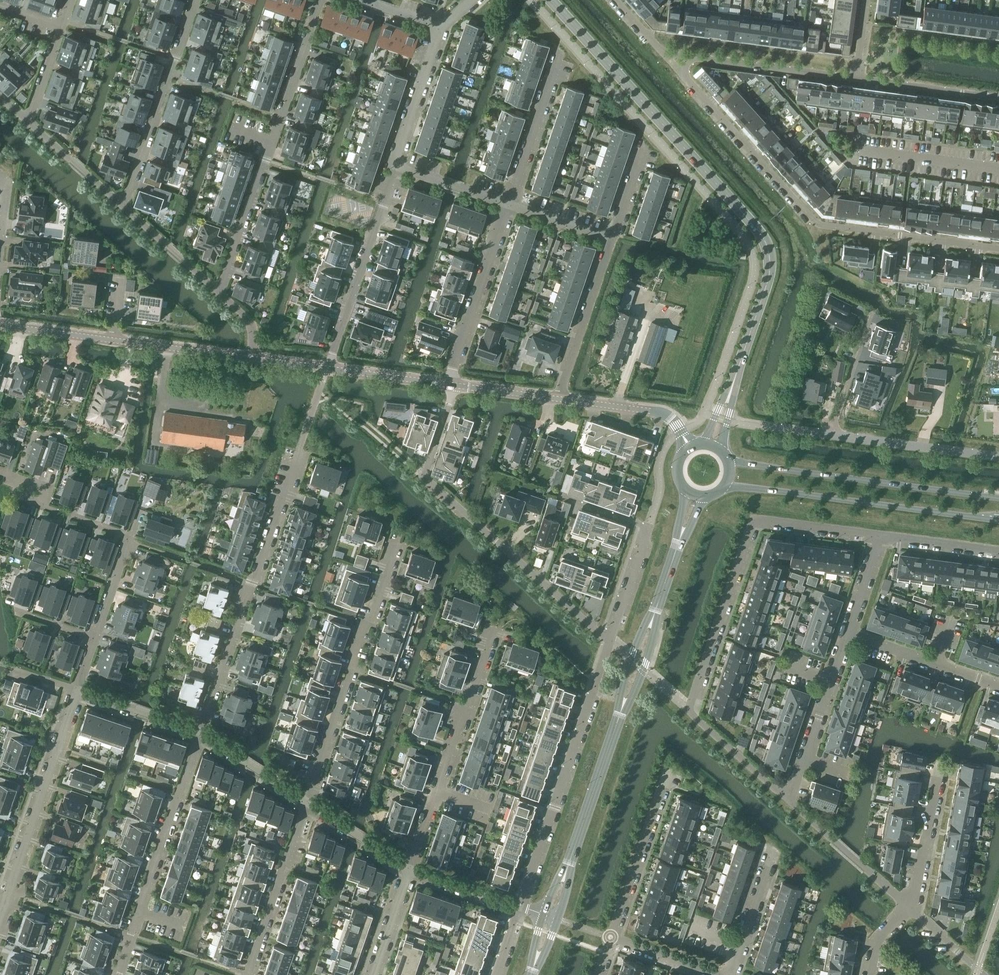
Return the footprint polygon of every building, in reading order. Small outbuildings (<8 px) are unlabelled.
[(39,10),(43,0),(30,0),(28,6),(39,10)] [(39,10),(51,14),(54,4),(60,6),(62,0),(43,0),(39,10)] [(78,4),(105,13),(109,1),(109,0),(80,0),(78,4)] [(154,11),(159,13),(167,16),(169,10),(179,13),(183,2),(179,0),(158,0),(154,11)] [(275,12),(279,0),(267,0),(264,8),(275,12)] [(286,16),(291,0),(279,0),(275,12),(286,16)] [(286,16),(288,10),(297,14),(299,14),(304,0),(291,0),(286,16)] [(637,10),(638,8),(648,0),(632,0),(631,0),(629,2),(637,10)] [(652,29),(657,20),(650,13),(660,4),(656,0),(648,0),(638,8),(637,10),(640,13),(639,14),(652,29)] [(833,9),(851,11),(853,0),(850,0),(834,0),(833,9)] [(899,3),(880,0),(878,0),(876,11),(875,11),(875,12),(876,12),(880,12),(897,15),(898,13),(899,3)] [(105,13),(78,4),(74,15),(89,20),(87,26),(99,30),(101,24),(101,25),(105,13)] [(322,22),(333,26),(339,8),(328,4),(323,20),(322,22)] [(657,20),(652,29),(666,31),(666,30),(677,31),(678,29),(681,7),(669,5),(667,21),(657,20)] [(921,28),(932,29),(933,27),(935,8),(924,6),(922,25),(921,28)] [(682,32),(693,34),(693,31),(696,13),(697,9),(696,9),(685,7),(682,29),(682,32)] [(333,26),(344,29),(350,12),(339,8),(333,26)] [(932,29),(943,31),(943,28),(946,9),(935,8),(933,27),(932,29)] [(833,9),(831,19),(850,22),(851,11),(833,9)] [(943,31),(954,32),(954,29),(957,11),(946,9),(943,28),(943,31)] [(708,37),(714,37),(718,12),(706,10),(706,14),(704,32),(704,35),(708,36),(708,37)] [(148,28),(171,36),(175,25),(165,21),(167,16),(159,13),(154,11),(152,17),(157,18),(153,29),(148,28)] [(954,32),(964,33),(965,31),(967,12),(957,11),(954,29),(954,32)] [(344,29),(355,33),(361,16),(350,12),(344,29)] [(721,37),(725,38),(726,35),(729,13),(718,12),(714,37),(721,38),(721,37)] [(964,33),(975,35),(975,32),(978,13),(967,12),(965,31),(964,33)] [(693,34),(704,35),(704,32),(706,14),(696,13),(693,31),(693,34)] [(725,38),(736,39),(736,37),(739,15),(729,13),(726,35),(725,38)] [(897,15),(896,25),(915,28),(916,16),(898,13),(897,15)] [(975,35),(986,36),(986,34),(989,15),(978,13),(975,32),(975,35)] [(200,14),(196,26),(223,35),(218,33),(222,22),(239,28),(241,23),(216,14),(215,19),(200,14)] [(736,39),(747,41),(747,38),(750,20),(750,16),(739,15),(736,37),(736,39)] [(997,38),(997,35),(998,19),(998,16),(994,15),(989,15),(986,34),(986,36),(997,38)] [(361,16),(355,33),(366,37),(372,20),(361,16)] [(757,42),(768,44),(769,41),(771,19),(760,18),(760,21),(758,40),(757,42)] [(466,22),(462,31),(465,32),(464,34),(482,40),(485,32),(486,29),(481,27),(476,25),(477,22),(470,19),(468,23),(466,22)] [(768,44),(779,45),(779,42),(782,24),(782,21),(771,19),(769,41),(768,44)] [(782,24),(779,42),(779,45),(790,46),(790,44),(792,25),(792,22),(793,21),(783,19),(782,21),(782,24)] [(830,28),(830,30),(848,32),(850,22),(831,19),(830,28)] [(747,41),(757,42),(758,40),(760,21),(750,20),(747,38),(747,41)] [(790,44),(790,46),(801,48),(801,45),(804,26),(804,23),(802,23),(792,22),(792,25),(790,44)] [(378,41),(389,45),(395,27),(384,24),(384,23),(378,41)] [(205,48),(210,50),(217,52),(218,47),(219,47),(223,35),(196,26),(192,38),(207,43),(205,48)] [(389,45),(400,48),(406,31),(395,27),(389,45)] [(816,51),(824,52),(826,41),(818,40),(820,29),(808,27),(805,46),(817,47),(816,51)] [(171,36),(148,28),(144,39),(142,45),(147,47),(155,50),(157,44),(167,47),(171,36)] [(848,32),(830,30),(828,41),(842,43),(841,54),(849,55),(851,44),(847,43),(848,32)] [(406,31),(400,48),(411,52),(412,51),(417,35),(406,31)] [(461,36),(459,42),(462,43),(461,44),(479,50),(482,40),(464,34),(465,32),(462,31),(461,31),(460,35),(459,35),(461,36)] [(67,37),(63,49),(72,52),(79,54),(90,58),(94,46),(95,41),(83,37),(82,42),(67,37)] [(267,45),(267,46),(292,55),(293,52),(289,51),(292,43),(274,37),(271,46),(267,45)] [(526,38),(522,49),(543,56),(543,55),(546,56),(549,46),(547,45),(548,41),(540,39),(539,42),(538,42),(526,38)] [(457,46),(455,52),(458,53),(457,54),(479,62),(479,61),(475,60),(479,50),(461,44),(462,43),(459,42),(457,41),(456,45),(457,46)] [(270,49),(267,59),(284,65),(287,57),(291,58),(292,55),(267,46),(266,48),(270,49)] [(73,66),(72,71),(84,75),(85,70),(86,70),(90,58),(79,54),(72,52),(63,49),(59,61),(73,66)] [(522,49),(518,59),(539,67),(540,65),(543,66),(545,60),(546,60),(548,56),(546,56),(543,55),(543,56),(522,49)] [(194,50),(190,62),(212,69),(216,58),(220,60),(222,54),(217,52),(210,50),(209,55),(194,50)] [(15,67),(6,59),(10,56),(5,51),(0,57),(0,64),(1,65),(0,65),(0,84),(15,67)] [(139,58),(135,69),(158,77),(162,66),(152,62),(154,56),(141,52),(139,58)] [(458,53),(455,52),(451,65),(453,65),(475,73),(479,62),(457,54),(458,53)] [(313,59),(309,70),(332,78),(338,60),(323,55),(321,61),(313,59)] [(260,66),(259,68),(285,77),(286,74),(282,73),(284,65),(267,59),(264,68),(260,66)] [(523,62),(520,71),(536,77),(536,75),(539,76),(541,70),(543,70),(544,66),(543,66),(540,65),(539,67),(518,59),(518,60),(523,62)] [(212,69),(190,62),(186,74),(201,79),(199,84),(211,88),(213,82),(208,81),(212,69)] [(0,84),(0,85),(9,93),(19,81),(23,85),(32,76),(27,71),(24,75),(15,67),(0,84)] [(442,67),(439,76),(442,77),(441,78),(459,84),(462,77),(465,78),(466,75),(463,74),(445,68),(442,67)] [(263,71),(260,80),(277,86),(280,78),(284,80),(285,77),(259,68),(259,70),(263,71)] [(131,80),(129,86),(142,90),(144,85),(154,88),(158,77),(135,69),(131,80)] [(704,69),(703,69),(695,76),(695,77),(711,95),(720,87),(704,69)] [(313,84),(311,90),(322,93),(324,88),(328,89),(332,78),(309,70),(306,81),(313,84)] [(380,81),(401,88),(401,86),(404,87),(407,78),(405,77),(383,70),(382,74),(386,75),(383,82),(380,81)] [(55,71),(51,83),(78,92),(82,80),(82,79),(84,75),(72,71),(70,76),(55,71)] [(511,79),(511,80),(532,87),(533,85),(536,86),(538,80),(539,81),(541,77),(539,76),(536,75),(536,77),(520,71),(517,81),(511,79)] [(748,76),(752,73),(738,71),(737,71),(735,73),(743,81),(748,76)] [(438,80),(436,86),(438,87),(438,88),(456,95),(459,84),(441,78),(442,77),(439,76),(438,75),(436,79),(438,80)] [(771,76),(778,84),(779,77),(780,76),(771,75),(771,76)] [(761,80),(766,85),(769,82),(765,77),(761,80)] [(804,100),(806,101),(808,83),(798,82),(799,79),(788,77),(786,88),(797,89),(795,99),(797,99),(804,100)] [(252,88),(252,90),(277,98),(278,95),(274,94),(277,86),(260,80),(256,89),(252,88)] [(511,80),(508,90),(529,97),(529,96),(532,96),(534,90),(536,91),(537,87),(536,86),(533,85),(532,87),(511,80)] [(380,81),(376,91),(397,98),(398,97),(401,97),(403,91),(404,92),(406,88),(404,87),(401,86),(401,88),(380,81)] [(78,92),(51,83),(47,95),(62,100),(60,105),(72,109),(74,104),(78,92)] [(805,105),(817,107),(819,85),(808,83),(806,101),(805,105)] [(434,90),(432,96),(435,97),(434,99),(452,105),(456,95),(438,88),(438,87),(436,86),(434,85),(433,90),(434,90)] [(817,107),(827,108),(830,86),(819,85),(817,107)] [(123,103),(147,111),(150,100),(140,96),(142,90),(129,86),(134,88),(132,93),(128,104),(123,103)] [(563,95),(563,97),(580,102),(584,92),(566,86),(565,89),(563,95)] [(721,101),(728,109),(745,94),(737,86),(721,101)] [(827,108),(838,109),(841,88),(841,86),(840,88),(830,86),(827,108)] [(838,109),(849,111),(852,89),(852,87),(841,86),(841,88),(838,109)] [(849,111),(859,112),(862,90),(852,89),(852,87),(852,89),(849,111)] [(277,98),(252,90),(251,91),(255,93),(252,102),(269,108),(272,100),(276,101),(277,98)] [(302,93),(298,104),(320,112),(324,100),(320,99),(322,93),(311,90),(309,95),(302,93)] [(529,97),(508,90),(505,99),(504,101),(525,108),(528,109),(531,101),(532,101),(534,97),(532,96),(529,96),(529,97)] [(859,112),(870,114),(873,92),(862,90),(859,112)] [(380,93),(376,103),(394,109),(394,107),(397,108),(399,102),(401,102),(402,98),(401,97),(398,97),(397,98),(376,91),(376,92),(380,93)] [(870,114),(881,115),(884,93),(873,92),(870,114)] [(173,94),(169,106),(191,113),(194,102),(199,104),(201,98),(189,93),(187,99),(173,94)] [(779,93),(776,96),(781,101),(784,98),(779,93)] [(881,115),(892,117),(894,95),(884,93),(881,115)] [(734,118),(734,119),(736,117),(752,103),(745,94),(728,109),(735,117),(734,118)] [(903,118),(903,114),(905,96),(894,95),(892,117),(903,118)] [(431,100),(429,106),(431,107),(431,109),(449,115),(449,113),(452,105),(434,99),(435,97),(432,96),(431,96),(429,100),(431,100)] [(903,114),(913,116),(916,98),(916,96),(915,98),(905,96),(903,114)] [(924,121),(925,117),(924,117),(927,99),(927,97),(916,96),(916,98),(913,116),(913,119),(924,121)] [(560,106),(559,107),(577,113),(580,102),(563,97),(562,99),(560,106)] [(925,117),(934,119),(935,119),(937,100),(938,98),(927,97),(927,99),(924,117),(925,117)] [(934,122),(945,124),(948,102),(938,100),(938,98),(937,100),(935,119),(934,119),(934,122)] [(948,102),(945,124),(956,125),(959,103),(948,102)] [(120,114),(118,120),(131,124),(133,119),(143,122),(147,111),(123,103),(119,114),(120,114)] [(376,103),(373,113),(390,119),(391,117),(394,118),(396,112),(397,112),(399,108),(397,108),(394,107),(394,109),(376,103)] [(734,119),(741,127),(743,125),(759,111),(752,103),(736,117),(734,119)] [(785,106),(790,112),(793,109),(789,103),(785,106)] [(301,118),(299,124),(311,127),(313,122),(316,123),(320,112),(298,104),(294,115),(301,118)] [(960,126),(972,127),(974,105),(963,104),(960,126)] [(972,127),(982,129),(985,107),(974,105),(972,127)] [(59,106),(57,113),(49,110),(44,126),(66,133),(69,123),(73,125),(77,112),(62,107),(59,106)] [(179,122),(177,128),(190,132),(192,126),(187,124),(191,113),(169,106),(165,117),(179,122)] [(427,111),(425,117),(428,118),(427,119),(445,125),(449,115),(431,109),(431,107),(429,106),(427,106),(426,110),(427,111)] [(982,129),(993,130),(996,108),(996,106),(995,108),(985,107),(982,129)] [(556,116),(556,117),(573,123),(577,113),(559,107),(558,110),(556,116)] [(793,109),(790,112),(795,117),(798,114),(793,109)] [(502,110),(498,120),(519,127),(519,126),(522,127),(525,118),(522,117),(524,113),(516,110),(515,114),(502,110)] [(743,126),(750,133),(766,119),(759,111),(743,125),(741,127),(742,127),(743,126)] [(373,113),(369,123),(387,129),(388,127),(390,128),(392,122),(394,123),(395,118),(394,118),(391,117),(390,119),(373,113)] [(424,121),(422,127),(424,128),(424,129),(442,135),(445,125),(427,119),(428,118),(425,117),(424,116),(422,120),(424,121)] [(553,126),(552,128),(570,133),(573,123),(556,117),(555,120),(553,126)] [(750,133),(757,141),(774,127),(766,119),(750,133)] [(800,122),(805,128),(808,125),(803,119),(800,122)] [(131,124),(118,120),(115,127),(120,128),(116,139),(135,145),(139,134),(129,130),(131,124)] [(498,120),(495,131),(515,138),(516,136),(518,137),(520,131),(522,131),(523,127),(522,127),(519,126),(519,127),(498,120)] [(369,123),(366,133),(383,139),(384,138),(387,138),(389,132),(390,133),(392,129),(390,128),(388,127),(387,129),(369,123)] [(290,127),(286,138),(308,146),(312,135),(314,129),(311,128),(311,127),(299,124),(297,129),(290,127)] [(613,129),(611,136),(629,142),(631,143),(635,133),(632,132),(614,125),(614,126),(615,126),(613,129)] [(808,125),(805,128),(809,133),(813,130),(808,125)] [(420,131),(418,137),(421,138),(420,140),(438,146),(442,135),(424,129),(424,128),(422,127),(420,126),(419,131),(420,131)] [(763,150),(763,151),(764,149),(781,135),(774,127),(757,141),(764,149),(763,150)] [(161,128),(157,140),(184,149),(187,138),(190,132),(177,128),(176,133),(161,128)] [(549,136),(549,138),(566,144),(570,133),(552,128),(552,130),(549,136)] [(498,132),(494,142),(512,148),(512,146),(515,147),(517,141),(518,142),(520,137),(518,137),(516,136),(515,138),(495,131),(494,131),(498,132)] [(365,136),(362,143),(380,149),(380,148),(383,149),(385,143),(387,143),(388,139),(387,138),(384,138),(383,139),(366,133),(365,136)] [(96,141),(108,144),(110,138),(98,135),(96,141)] [(763,151),(770,159),(772,157),(788,143),(781,135),(764,149),(763,151)] [(611,136),(608,146),(625,152),(628,153),(631,143),(629,142),(611,136)] [(814,139),(819,144),(822,141),(818,136),(814,139)] [(421,138),(418,137),(417,137),(415,141),(417,141),(414,149),(417,150),(435,157),(435,156),(435,154),(438,146),(420,140),(421,138)] [(308,146),(286,138),(282,149),(290,152),(288,158),(302,163),(304,157),(305,157),(308,146)] [(546,146),(545,148),(562,154),(566,144),(549,138),(548,140),(546,146)] [(168,157),(166,162),(178,166),(180,160),(184,149),(157,140),(153,152),(168,157)] [(105,154),(100,170),(114,175),(114,177),(115,179),(119,181),(121,180),(122,177),(124,178),(129,162),(122,160),(123,157),(125,152),(126,147),(127,146),(113,141),(108,155),(105,154)] [(822,141),(819,144),(824,149),(827,146),(822,141)] [(494,142),(491,152),(508,158),(509,157),(511,157),(513,151),(515,152),(516,148),(515,147),(512,146),(512,148),(494,142)] [(355,152),(355,153),(376,160),(377,158),(380,159),(382,153),(383,153),(385,149),(383,149),(380,148),(380,149),(362,143),(359,153),(355,152)] [(772,158),(779,165),(795,151),(788,143),(772,157),(770,159),(772,158)] [(608,146),(604,157),(622,163),(624,164),(628,153),(625,152),(608,146)] [(542,157),(542,158),(559,164),(562,154),(545,148),(545,151),(542,157)] [(231,150),(227,161),(253,170),(254,167),(250,166),(253,157),(232,150),(231,150)] [(487,162),(487,163),(505,168),(505,167),(508,168),(510,162),(511,162),(513,158),(511,157),(509,157),(508,158),(491,152),(487,151),(486,151),(483,161),(487,162)] [(779,165),(786,173),(802,159),(795,151),(779,165)] [(829,155),(834,160),(837,157),(832,152),(829,155)] [(355,153),(352,163),(373,170),(374,168),(376,169),(378,163),(380,163),(381,159),(380,159),(377,158),(376,160),(355,153)] [(604,157),(601,167),(618,173),(621,174),(624,164),(622,163),(604,157)] [(837,157),(834,160),(838,165),(842,162),(837,157)] [(539,167),(538,169),(555,175),(559,164),(542,158),(541,161),(539,167)] [(786,173),(793,181),(807,169),(810,167),(802,159),(786,173)] [(227,161),(224,172),(245,179),(248,171),(252,173),(253,170),(227,161)] [(178,166),(166,162),(164,167),(150,162),(145,174),(172,183),(176,171),(178,166)] [(349,173),(348,173),(369,180),(370,178),(373,179),(375,173),(376,174),(378,170),(376,169),(374,168),(373,170),(352,163),(355,164),(352,174),(349,173)] [(505,168),(487,163),(487,164),(485,171),(484,173),(487,174),(501,179),(504,180),(506,172),(508,172),(509,168),(508,168),(505,167),(505,168)] [(601,167),(597,177),(615,183),(617,184),(621,174),(618,173),(601,167)] [(535,177),(535,179),(552,185),(555,175),(538,169),(538,171),(535,177)] [(793,181),(801,189),(814,177),(807,169),(793,181)] [(653,171),(649,181),(666,187),(669,180),(670,177),(653,171)] [(224,172),(220,183),(245,191),(246,189),(242,187),(245,179),(224,172)] [(369,180),(348,173),(345,184),(366,191),(368,192),(371,183),(373,184),(374,180),(373,179),(370,178),(369,180)] [(273,178),(269,189),(291,197),(295,185),(297,179),(282,174),(280,180),(273,178)] [(597,177),(593,188),(611,194),(614,195),(617,184),(615,183),(597,177)] [(806,199),(808,198),(821,185),(814,177),(801,189),(808,197),(806,199)] [(552,185),(535,179),(534,181),(533,184),(531,189),(548,195),(552,185)] [(649,181),(646,192),(663,198),(666,187),(649,181)] [(223,186),(220,195),(238,201),(240,193),(244,194),(245,191),(220,183),(219,184),(223,186)] [(815,206),(823,214),(832,197),(821,185),(808,198),(806,199),(814,207),(815,206)] [(401,210),(412,214),(420,191),(409,187),(401,210)] [(135,205),(142,208),(141,211),(149,214),(150,210),(157,213),(162,199),(169,201),(172,192),(160,188),(157,197),(140,191),(135,205)] [(593,188),(590,198),(608,204),(610,205),(614,195),(611,194),(593,188)] [(272,203),(270,209),(285,214),(287,208),(291,197),(269,189),(265,200),(272,203)] [(412,214),(423,218),(431,194),(420,191),(412,214)] [(646,192),(642,202),(659,208),(663,198),(646,192)] [(216,193),(213,204),(238,213),(239,210),(235,209),(238,201),(220,195),(216,193)] [(431,194),(423,218),(434,222),(442,198),(440,198),(431,194)] [(845,219),(845,217),(848,199),(849,196),(837,194),(833,194),(832,197),(823,214),(834,216),(834,218),(845,219)] [(44,206),(41,206),(42,198),(30,196),(29,204),(21,203),(20,208),(19,220),(27,221),(25,233),(38,235),(39,223),(42,223),(43,213),(44,208),(44,206)] [(608,204),(590,198),(587,206),(586,208),(604,214),(607,215),(610,205),(608,204)] [(308,207),(308,199),(295,199),(294,207),(308,207)] [(845,217),(856,219),(858,200),(848,199),(845,217)] [(856,219),(867,220),(869,202),(858,200),(856,219)] [(877,224),(888,225),(888,223),(891,201),(880,200),(879,203),(880,203),(877,222),(877,224)] [(888,223),(888,225),(888,223),(899,224),(902,203),(891,201),(888,223)] [(445,226),(456,230),(464,206),(453,202),(445,226)] [(642,202),(639,212),(656,218),(659,208),(642,202)] [(877,223),(877,224),(877,222),(880,203),(879,203),(869,202),(867,220),(877,222),(877,223)] [(903,225),(915,226),(917,208),(918,205),(906,203),(903,225)] [(238,213),(213,204),(212,206),(216,207),(213,217),(230,223),(233,215),(237,216),(238,213)] [(456,230),(467,233),(475,210),(464,206),(456,230)] [(915,226),(925,228),(928,210),(917,208),(915,226)] [(261,212),(257,223),(279,231),(283,219),(285,214),(270,209),(268,214),(261,212)] [(475,210),(467,233),(478,237),(486,213),(475,210)] [(935,231),(936,231),(936,229),(938,211),(928,210),(925,228),(936,229),(935,231)] [(958,232),(968,234),(971,212),(960,210),(959,214),(960,214),(957,232),(957,234),(958,232)] [(936,231),(946,233),(947,231),(949,213),(938,211),(936,229),(936,231)] [(639,212),(635,223),(652,229),(656,218),(639,212)] [(968,234),(979,235),(982,213),(971,212),(968,234)] [(946,233),(957,234),(957,232),(960,214),(959,214),(949,213),(947,231),(946,233)] [(989,238),(989,236),(992,215),(982,213),(979,235),(989,236),(989,238)] [(998,240),(998,216),(992,215),(989,236),(989,238),(998,240)] [(517,230),(517,232),(534,238),(537,228),(520,222),(518,227),(517,230)] [(202,223),(197,238),(195,246),(199,247),(206,250),(204,255),(203,258),(206,259),(211,261),(214,262),(215,259),(216,253),(219,254),(224,242),(225,239),(218,237),(217,234),(219,228),(202,223)] [(261,237),(259,243),(273,248),(275,242),(276,242),(277,239),(279,231),(257,223),(253,234),(261,237)] [(403,225),(396,223),(395,227),(406,231),(408,226),(403,225)] [(652,229),(635,223),(631,233),(649,239),(652,229)] [(332,237),(328,248),(336,251),(349,255),(351,249),(353,243),(351,243),(353,237),(332,230),(330,236),(332,237)] [(514,240),(513,242),(530,248),(536,250),(537,247),(531,246),(534,238),(517,232),(516,234),(514,240)] [(382,244),(380,250),(401,257),(405,246),(407,246),(409,240),(388,233),(386,238),(384,238),(382,244)] [(71,261),(83,262),(86,238),(79,238),(75,237),(74,237),(74,238),(73,243),(71,261)] [(86,238),(83,262),(96,264),(98,246),(99,241),(99,240),(98,240),(94,239),(86,238)] [(15,246),(13,262),(36,265),(37,265),(38,259),(46,260),(48,243),(23,240),(22,246),(15,246)] [(575,241),(572,251),(590,257),(592,258),(596,248),(593,247),(575,240),(575,241)] [(510,250),(510,253),(527,259),(530,248),(513,242),(512,244),(510,250)] [(249,246),(245,257),(268,265),(271,255),(272,254),(271,254),(273,248),(259,243),(257,248),(249,246)] [(849,259),(858,261),(858,266),(872,268),(874,254),(867,253),(868,248),(858,247),(858,246),(853,245),(853,246),(843,245),(843,248),(841,247),(840,255),(842,255),(841,258),(849,259)] [(319,263),(319,264),(342,271),(343,266),(345,267),(347,261),(349,255),(336,251),(328,248),(325,259),(322,258),(320,264),(319,263)] [(378,262),(376,267),(399,275),(398,274),(400,268),(397,268),(401,257),(380,250),(378,255),(376,261),(378,262)] [(898,282),(900,268),(894,267),(896,252),(883,250),(882,260),(881,260),(880,267),(881,267),(880,273),(892,274),(891,281),(898,282)] [(572,251),(568,261),(586,267),(589,268),(592,258),(590,257),(572,251)] [(507,261),(506,263),(523,269),(527,259),(510,253),(509,255),(507,261)] [(907,275),(918,277),(921,255),(909,253),(907,269),(900,268),(898,282),(906,283),(907,275)] [(452,257),(449,267),(470,274),(472,270),(471,270),(469,269),(472,261),(449,254),(448,256),(452,257)] [(921,255),(918,277),(929,278),(928,286),(935,287),(937,273),(930,272),(932,256),(921,255)] [(268,265),(245,257),(242,268),(249,271),(247,277),(262,282),(264,276),(268,265)] [(954,282),(957,260),(945,258),(943,274),(937,273),(935,287),(942,288),(943,280),(954,282)] [(969,261),(957,260),(954,282),(965,283),(964,291),(972,292),(973,278),(967,277),(969,261)] [(568,261),(565,272),(582,278),(585,279),(589,268),(586,267),(568,261)] [(503,271),(503,273),(520,279),(523,269),(506,263),(505,265),(503,271)] [(980,285),(991,287),(994,265),(982,263),(980,279),(973,278),(972,292),(979,293),(980,285)] [(319,264),(313,281),(325,285),(338,289),(340,283),(342,277),(340,277),(342,271),(319,264)] [(371,278),(369,284),(393,292),(399,275),(376,267),(375,272),(373,272),(371,278)] [(442,275),(441,277),(464,284),(466,277),(469,278),(468,278),(469,278),(470,274),(449,267),(446,276),(442,275)] [(34,287),(41,287),(43,275),(20,272),(19,279),(11,278),(9,294),(10,294),(16,295),(23,296),(23,298),(24,300),(29,301),(30,299),(31,297),(33,297),(34,287)] [(565,272),(561,282),(579,288),(582,289),(585,279),(582,278),(565,272)] [(500,281),(499,284),(516,290),(520,279),(503,273),(502,275),(500,281)] [(438,288),(463,297),(464,293),(463,293),(461,292),(464,284),(441,277),(440,279),(445,280),(441,289),(438,288)] [(74,303),(81,304),(84,281),(72,279),(70,297),(69,302),(69,303),(70,303),(74,303)] [(261,284),(246,279),(244,285),(237,282),(233,294),(241,297),(249,304),(249,303),(250,300),(255,302),(259,290),(261,284)] [(84,281),(81,304),(89,305),(93,306),(94,306),(94,305),(95,300),(97,282),(84,281)] [(325,285),(313,281),(317,282),(313,293),(311,292),(309,299),(330,306),(332,300),(333,301),(336,295),(338,289),(325,285)] [(561,282),(558,292),(575,298),(578,299),(582,289),(579,288),(561,282)] [(393,292),(369,284),(367,289),(365,295),(366,296),(365,302),(388,309),(393,292)] [(496,291),(495,294),(513,300),(516,290),(499,284),(498,285),(496,291)] [(434,300),(437,301),(438,301),(456,307),(459,300),(461,300),(461,301),(463,297),(438,288),(434,298),(430,296),(430,298),(434,300)] [(139,292),(137,304),(161,307),(162,300),(163,296),(163,295),(162,295),(157,294),(139,292)] [(558,292),(554,303),(572,309),(574,310),(578,299),(575,298),(558,292)] [(493,302),(492,304),(509,310),(513,300),(495,294),(495,295),(493,302)] [(825,319),(848,330),(855,315),(848,311),(851,305),(829,294),(823,307),(830,310),(825,319)] [(437,301),(434,300),(433,302),(430,311),(434,313),(455,320),(456,315),(456,316),(453,315),(456,307),(438,301),(437,301)] [(554,303),(551,313),(568,319),(571,320),(574,310),(572,309),(554,303)] [(161,307),(137,304),(136,316),(153,319),(159,319),(159,320),(160,319),(160,314),(161,307)] [(307,310),(303,321),(325,329),(329,318),(322,315),(324,309),(309,304),(307,310)] [(509,310),(492,304),(492,306),(489,312),(488,315),(506,321),(509,310)] [(387,317),(368,310),(364,323),(358,321),(357,326),(355,325),(352,332),(351,335),(360,338),(360,339),(361,339),(361,340),(361,341),(361,342),(362,343),(362,344),(363,344),(364,345),(365,345),(366,345),(367,345),(368,344),(369,344),(369,343),(370,342),(372,335),(379,338),(381,332),(386,317),(387,317)] [(618,310),(611,332),(607,343),(609,344),(602,362),(618,368),(623,355),(625,355),(633,332),(638,317),(618,310)] [(568,319),(551,313),(547,323),(565,329),(567,330),(571,320),(568,319)] [(324,332),(325,329),(303,321),(306,323),(303,332),(302,332),(300,331),(299,332),(296,342),(312,344),(316,344),(317,344),(316,344),(317,341),(316,340),(316,338),(322,340),(324,332)] [(418,345),(440,353),(446,337),(438,335),(439,332),(440,329),(440,328),(420,321),(416,332),(416,334),(421,335),(418,345)] [(526,328),(532,330),(533,328),(537,329),(539,325),(528,322),(526,328)] [(651,322),(648,332),(638,360),(654,365),(665,332),(667,327),(651,322)] [(874,331),(873,332),(871,340),(872,341),(869,348),(876,350),(874,357),(891,363),(893,355),(886,353),(889,346),(891,347),(894,338),(892,337),(894,332),(894,330),(877,324),(875,331),(874,331)] [(475,353),(487,357),(494,359),(499,344),(496,343),(500,332),(488,327),(487,330),(486,332),(484,339),(480,338),(475,353)] [(555,337),(542,332),(541,332),(539,338),(533,336),(532,338),(528,337),(525,348),(528,349),(527,351),(536,354),(535,357),(540,359),(541,356),(553,360),(559,345),(553,343),(555,337)] [(601,334),(599,341),(605,343),(607,336),(601,334)] [(835,359),(831,379),(841,381),(845,361),(835,359)] [(8,376),(4,388),(10,390),(10,388),(24,393),(32,369),(18,364),(14,378),(8,376)] [(45,395),(57,399),(63,382),(64,379),(58,377),(61,369),(45,364),(37,386),(47,390),(45,395)] [(866,371),(862,382),(856,379),(852,390),(858,393),(857,398),(870,402),(872,397),(882,400),(888,383),(885,382),(887,375),(895,376),(896,368),(896,367),(882,365),(881,374),(880,376),(870,372),(866,371)] [(928,367),(925,383),(944,385),(946,370),(928,367)] [(63,382),(57,399),(58,399),(60,394),(71,398),(73,392),(83,395),(91,373),(75,368),(72,375),(67,373),(66,373),(64,379),(63,382)] [(825,382),(813,380),(814,378),(805,376),(801,397),(821,401),(825,382)] [(917,391),(918,384),(909,383),(908,390),(907,403),(919,405),(918,407),(928,409),(930,393),(917,391)] [(88,417),(109,425),(110,424),(113,414),(120,416),(119,418),(128,420),(128,421),(133,407),(124,403),(123,405),(117,403),(121,392),(113,389),(107,387),(99,384),(88,417)] [(413,411),(408,427),(432,435),(434,430),(438,420),(428,416),(426,415),(413,411)] [(161,442),(195,447),(204,449),(204,448),(223,450),(224,441),(243,443),(245,425),(227,422),(227,421),(165,412),(161,442)] [(448,423),(446,428),(468,436),(474,420),(461,416),(452,413),(448,423)] [(67,419),(65,425),(75,429),(77,422),(67,419)] [(583,445),(599,450),(607,426),(602,424),(592,420),(588,430),(583,445)] [(21,423),(15,438),(23,441),(29,424),(21,423)] [(512,459),(525,463),(533,438),(527,436),(529,428),(514,423),(506,445),(516,449),(512,459)] [(600,448),(615,453),(619,440),(623,431),(613,428),(607,426),(599,450),(600,448)] [(432,435),(408,427),(403,443),(409,445),(415,447),(418,448),(427,451),(431,441),(432,435)] [(445,434),(441,444),(451,447),(466,452),(463,451),(468,436),(446,428),(445,434)] [(629,460),(630,461),(638,436),(632,434),(623,431),(619,440),(615,453),(630,458),(629,460)] [(537,449),(542,451),(544,448),(548,449),(546,455),(556,459),(558,453),(563,455),(568,441),(548,435),(546,439),(541,437),(537,449)] [(638,436),(630,461),(645,466),(650,451),(654,441),(643,438),(638,436)] [(25,469),(40,474),(44,464),(50,466),(51,463),(59,466),(58,469),(59,469),(67,445),(46,438),(44,445),(34,442),(25,468),(25,469)] [(9,462),(15,445),(0,440),(0,459),(9,462)] [(438,453),(436,459),(461,467),(466,452),(451,447),(441,444),(438,453)] [(149,447),(148,462),(158,463),(159,448),(149,447)] [(461,467),(436,459),(434,464),(431,475),(440,478),(455,483),(461,467)] [(309,461),(306,470),(313,472),(310,481),(322,485),(328,467),(316,463),(309,461)] [(322,485),(334,489),(338,479),(341,472),(328,467),(322,485)] [(560,491),(583,498),(591,474),(575,468),(573,475),(566,473),(560,491)] [(583,498),(598,504),(605,482),(590,477),(591,474),(583,498)] [(82,481),(69,477),(60,501),(73,505),(74,502),(80,504),(86,486),(81,484),(82,481)] [(144,493),(156,497),(160,484),(149,480),(144,493)] [(598,504),(613,509),(622,484),(621,484),(620,487),(605,482),(598,504)] [(622,484),(613,509),(629,514),(637,490),(622,484)] [(105,492),(106,489),(93,485),(85,509),(98,514),(99,511),(105,513),(111,494),(105,492)] [(243,491),(238,506),(265,516),(267,512),(263,511),(265,502),(254,498),(256,493),(252,492),(243,491)] [(502,503),(497,502),(494,512),(501,515),(501,513),(517,518),(521,506),(539,513),(544,500),(519,492),(517,498),(505,494),(502,503)] [(132,501),(133,498),(120,494),(111,518),(124,523),(125,520),(131,522),(137,503),(132,501)] [(306,495),(303,501),(315,505),(318,499),(306,495)] [(315,505),(303,501),(301,508),(313,512),(315,505)] [(571,504),(564,502),(559,515),(566,517),(571,504)] [(536,540),(538,540),(536,544),(548,548),(549,544),(551,545),(559,522),(551,519),(556,506),(548,503),(536,540)] [(265,516),(238,506),(234,517),(238,519),(257,526),(260,518),(264,519),(265,516)] [(290,513),(289,517),(312,525),(316,513),(313,512),(301,508),(297,507),(294,515),(290,513)] [(7,530),(6,533),(19,537),(20,534),(26,536),(32,518),(27,516),(28,513),(15,508),(14,511),(8,509),(1,528),(7,530)] [(570,533),(586,539),(595,514),(589,512),(579,509),(575,518),(571,517),(569,525),(573,526),(570,533)] [(150,519),(149,519),(144,532),(147,533),(145,538),(163,545),(165,539),(168,540),(173,527),(170,526),(172,520),(152,513),(150,519)] [(362,543),(364,539),(370,518),(365,516),(359,514),(354,526),(349,525),(345,537),(362,543)] [(601,544),(610,519),(604,517),(595,514),(586,539),(587,536),(602,541),(601,544)] [(292,522),(289,530),(308,537),(312,525),(289,517),(287,521),(292,522)] [(30,537),(36,539),(35,542),(48,547),(49,544),(55,546),(61,527),(55,525),(56,522),(43,518),(42,521),(36,519),(30,537)] [(370,518),(364,539),(374,543),(373,545),(380,547),(384,537),(380,535),(378,535),(382,522),(381,522),(376,520),(370,518)] [(238,519),(234,530),(254,537),(256,529),(260,531),(262,527),(257,526),(238,519)] [(610,519),(601,544),(617,549),(622,534),(625,525),(615,521),(610,519)] [(63,552),(76,556),(77,553),(83,555),(89,537),(83,535),(84,532),(71,528),(70,530),(64,528),(58,547),(64,549),(63,552)] [(288,534),(285,541),(304,548),(308,537),(289,530),(285,529),(284,532),(288,534)] [(234,530),(231,542),(250,548),(252,541),(256,542),(258,538),(254,537),(234,530)] [(99,540),(93,538),(89,548),(95,551),(91,562),(104,566),(105,563),(111,565),(117,547),(112,545),(113,542),(100,537),(99,540)] [(764,550),(761,558),(773,562),(776,553),(791,555),(790,563),(790,564),(793,542),(785,541),(782,541),(782,539),(766,537),(762,549),(764,550)] [(284,545),(281,553),(300,559),(304,548),(285,541),(281,540),(280,544),(284,545)] [(231,542),(227,553),(246,560),(248,552),(253,553),(254,550),(250,548),(231,542)] [(793,542),(790,564),(802,565),(805,544),(797,543),(797,544),(794,544),(794,542),(793,542)] [(806,544),(805,544),(802,565),(814,567),(817,545),(809,544),(809,546),(806,545),(806,544)] [(818,546),(817,545),(814,567),(825,568),(825,572),(829,547),(821,546),(821,547),(818,547),(818,546)] [(830,547),(829,547),(825,572),(837,574),(841,549),(841,548),(840,548),(840,549),(833,548),(833,549),(829,548),(830,547)] [(853,549),(841,548),(841,549),(837,574),(850,576),(853,550),(853,549)] [(280,556),(277,564),(296,571),(300,559),(281,553),(277,551),(276,555),(280,556)] [(49,557),(35,552),(32,560),(47,565),(49,557)] [(415,581),(423,556),(417,554),(412,552),(407,564),(406,564),(402,562),(398,573),(405,575),(405,573),(416,577),(415,581)] [(246,560),(227,553),(223,565),(242,571),(245,563),(249,565),(250,561),(246,560)] [(357,554),(355,559),(366,563),(368,558),(357,554)] [(138,563),(135,571),(156,578),(158,572),(161,574),(163,567),(158,565),(160,560),(146,555),(144,561),(143,560),(142,564),(138,563)] [(909,582),(912,558),(912,557),(907,556),(900,555),(898,567),(893,567),(891,579),(897,579),(897,580),(897,581),(897,580),(909,582)] [(423,556),(415,581),(432,587),(436,574),(431,572),(435,560),(434,560),(429,558),(423,556)] [(564,585),(570,587),(573,577),(578,562),(562,557),(559,565),(558,569),(557,572),(554,581),(564,585)] [(921,584),(924,558),(918,558),(912,557),(912,558),(909,582),(921,583),(921,584)] [(759,562),(757,569),(781,578),(785,566),(773,563),(773,562),(761,558),(761,559),(762,559),(761,563),(759,562)] [(950,587),(953,562),(946,561),(940,560),(938,560),(937,560),(931,559),(924,558),(921,584),(922,578),(934,580),(936,580),(938,580),(950,582),(949,588),(950,587)] [(366,563),(355,559),(353,565),(364,569),(366,563)] [(579,590),(585,592),(593,567),(578,562),(573,577),(570,587),(579,590)] [(961,589),(962,584),(965,565),(965,564),(959,563),(953,562),(950,587),(961,589)] [(276,568),(273,575),(293,582),(296,571),(277,564),(273,563),(272,566),(276,568)] [(552,570),(557,572),(558,569),(559,565),(553,563),(551,570),(552,570)] [(973,590),(977,565),(970,564),(965,564),(965,565),(962,584),(973,585),(973,591),(973,590)] [(346,569),(340,586),(365,594),(367,589),(369,583),(367,582),(369,576),(371,571),(364,569),(353,565),(351,570),(346,569)] [(985,592),(988,568),(989,567),(983,566),(977,565),(973,590),(985,592),(984,592),(985,592)] [(593,567),(585,592),(590,594),(601,597),(604,588),(609,573),(593,567)] [(997,593),(998,580),(998,568),(994,568),(989,567),(988,568),(985,592),(996,593),(996,594),(997,594),(997,593)] [(755,574),(753,581),(777,589),(781,578),(757,569),(757,570),(758,571),(757,574),(755,574)] [(156,578),(135,571),(132,580),(136,581),(134,585),(136,585),(134,591),(148,596),(150,590),(155,592),(159,579),(156,578)] [(293,582),(273,575),(269,574),(268,578),(272,579),(269,587),(289,594),(293,582)] [(41,585),(35,583),(36,580),(23,575),(22,578),(16,576),(10,595),(16,597),(15,600),(28,604),(29,601),(35,603),(41,585)] [(218,575),(216,581),(227,585),(229,579),(218,575)] [(752,585),(749,592),(773,600),(777,589),(753,581),(753,582),(754,582),(753,586),(752,585)] [(210,583),(206,596),(224,602),(228,589),(210,583)] [(44,606),(43,609),(56,614),(57,611),(63,613),(70,594),(64,592),(65,589),(52,585),(51,588),(45,586),(38,604),(44,606)] [(365,594),(340,586),(334,603),(346,607),(344,613),(352,615),(353,610),(357,611),(359,606),(361,606),(363,600),(365,594)] [(402,591),(400,597),(412,601),(414,595),(402,591)] [(748,596),(745,604),(769,612),(773,600),(749,592),(749,593),(750,594),(749,597),(748,596)] [(210,615),(207,623),(219,627),(222,619),(216,617),(218,613),(220,614),(224,602),(206,596),(199,593),(197,601),(203,603),(202,608),(206,609),(204,614),(210,615)] [(72,619),(85,623),(86,620),(92,622),(98,604),(92,602),(93,599),(80,594),(79,597),(73,595),(67,614),(73,616),(72,619)] [(815,604),(836,612),(839,604),(840,601),(823,595),(819,606),(815,604)] [(258,604),(255,613),(275,620),(277,614),(280,615),(282,608),(278,607),(280,601),(266,596),(264,602),(262,602),(261,605),(258,604)] [(447,619),(459,623),(467,599),(460,597),(460,598),(455,596),(453,600),(447,598),(442,614),(448,616),(447,619)] [(118,605),(115,614),(135,621),(137,615),(140,616),(142,609),(138,608),(140,602),(126,597),(124,603),(122,602),(121,606),(118,605)] [(412,601),(400,597),(398,603),(410,607),(412,601)] [(467,599),(459,623),(470,627),(468,631),(475,634),(480,619),(481,620),(484,611),(478,609),(477,608),(478,604),(475,603),(473,603),(474,601),(467,599)] [(393,608),(390,615),(412,623),(416,611),(391,603),(390,607),(393,608)] [(744,608),(741,615),(766,623),(769,612),(745,604),(746,605),(745,608),(744,608)] [(815,604),(811,615),(833,622),(836,612),(815,604)] [(868,626),(879,630),(886,608),(876,604),(868,626)] [(879,630),(889,633),(896,612),(886,608),(879,630)] [(889,633),(899,637),(907,615),(906,615),(905,619),(895,616),(897,612),(896,612),(889,633)] [(275,620),(255,613),(252,622),(255,623),(254,626),(255,627),(253,633),(267,637),(269,632),(274,633),(276,627),(273,626),(275,620)] [(329,620),(325,631),(346,638),(348,632),(350,626),(348,626),(345,624),(347,619),(329,613),(327,619),(329,620)] [(135,621),(115,614),(112,622),(115,624),(114,627),(115,628),(113,633),(127,638),(129,632),(134,634),(136,628),(133,626),(135,621)] [(385,622),(383,626),(408,634),(412,623),(390,615),(387,623),(385,622)] [(740,619),(737,626),(762,635),(766,623),(741,615),(741,616),(742,616),(741,620),(740,619)] [(811,615),(808,625),(829,632),(833,622),(811,615)] [(899,637),(910,640),(917,619),(907,615),(899,637)] [(917,619),(910,640),(920,644),(927,622),(917,619)] [(197,642),(215,648),(219,635),(217,635),(219,627),(207,623),(205,631),(201,629),(199,634),(193,632),(190,639),(197,642)] [(808,625),(804,635),(826,643),(829,632),(808,625)] [(385,630),(382,638),(408,647),(409,645),(405,644),(408,634),(383,626),(382,630),(383,630),(385,630)] [(762,635),(737,626),(737,627),(739,628),(737,631),(736,631),(733,638),(758,647),(762,635)] [(29,651),(28,654),(41,659),(42,656),(48,658),(54,639),(48,637),(49,634),(36,630),(35,633),(30,631),(26,641),(23,649),(29,651)] [(319,641),(317,647),(341,656),(341,655),(335,653),(337,648),(340,649),(342,650),(344,644),(346,638),(325,631),(321,642),(319,641)] [(826,643),(804,635),(801,646),(822,653),(826,643)] [(151,637),(148,648),(157,650),(160,640),(151,637)] [(377,644),(375,648),(401,657),(404,647),(408,649),(408,647),(382,638),(380,646),(377,645),(377,644)] [(451,644),(463,648),(465,642),(453,638),(451,644)] [(76,667),(83,649),(77,647),(78,644),(65,639),(56,664),(70,668),(71,665),(76,667)] [(960,657),(972,661),(979,640),(978,640),(977,644),(966,640),(960,657)] [(972,661),(982,665),(990,643),(979,640),(972,661)] [(107,647),(106,650),(103,649),(100,658),(120,665),(126,667),(128,660),(125,659),(127,653),(123,652),(125,646),(110,641),(108,647),(107,647)] [(196,655),(193,665),(205,669),(208,659),(210,660),(215,648),(197,642),(193,654),(196,655)] [(242,649),(239,658),(259,665),(261,659),(265,660),(267,654),(262,652),(264,646),(250,642),(248,647),(247,647),(245,651),(242,649)] [(730,647),(728,654),(752,662),(756,650),(732,642),(732,643),(733,644),(732,647),(730,647)] [(506,665),(518,669),(526,645),(519,643),(519,644),(514,643),(512,647),(506,645),(501,660),(507,662),(506,665)] [(993,669),(998,651),(998,650),(998,651),(989,648),(990,644),(990,643),(982,665),(993,669)] [(131,654),(145,656),(146,647),(132,645),(131,654)] [(526,645),(518,669),(530,673),(537,651),(534,650),(532,649),(533,648),(526,645)] [(320,655),(316,666),(337,673),(339,667),(341,661),(340,661),(341,656),(317,647),(317,648),(320,649),(318,654),(320,655)] [(377,653),(374,661),(401,670),(401,668),(397,666),(401,657),(375,648),(374,652),(375,653),(375,652),(377,653)] [(444,654),(440,665),(466,674),(468,668),(467,667),(469,662),(465,661),(467,655),(451,649),(449,655),(444,654)] [(727,658),(724,665),(748,673),(752,662),(728,654),(728,655),(729,655),(728,658),(727,658)] [(120,665),(100,658),(97,666),(100,668),(99,671),(100,672),(98,678),(112,682),(114,677),(119,678),(121,672),(118,671),(120,665)] [(259,665),(239,658),(236,667),(240,668),(238,672),(240,672),(238,678),(252,683),(254,677),(259,679),(261,672),(257,671),(259,665)] [(401,670),(374,661),(372,668),(370,667),(369,667),(368,671),(393,680),(396,670),(400,671),(401,670)] [(856,661),(853,672),(870,678),(874,667),(856,661)] [(186,673),(182,686),(200,692),(204,680),(202,679),(205,669),(193,665),(190,675),(186,673)] [(466,674),(440,665),(436,677),(441,679),(439,685),(455,690),(457,684),(461,686),(462,681),(464,681),(466,674)] [(723,669),(720,676),(745,685),(748,673),(724,665),(724,666),(725,667),(724,670),(723,669)] [(310,676),(308,682),(330,690),(331,684),(333,685),(335,679),(337,673),(316,666),(313,677),(310,676)] [(907,699),(916,673),(904,669),(900,681),(895,680),(896,679),(895,679),(891,691),(897,693),(897,691),(908,695),(907,699)] [(853,672),(849,683),(870,691),(871,690),(866,689),(870,678),(853,672)] [(920,701),(925,703),(929,690),(929,691),(924,690),(924,689),(925,686),(928,677),(916,673),(907,699),(919,703),(920,701)] [(719,681),(716,688),(741,696),(745,685),(720,676),(720,677),(721,678),(720,681),(719,681)] [(362,685),(360,692),(386,701),(387,700),(383,698),(386,688),(361,680),(359,684),(360,684),(362,685)] [(486,699),(487,699),(510,707),(514,696),(512,695),(514,689),(511,688),(513,682),(508,680),(506,686),(500,684),(498,690),(490,687),(488,695),(489,695),(487,699),(486,699)] [(6,704),(24,710),(32,685),(26,683),(20,681),(20,683),(14,681),(6,704)] [(930,707),(941,711),(950,685),(938,681),(936,689),(935,692),(934,693),(929,691),(930,690),(929,690),(925,703),(930,705),(930,707)] [(301,698),(301,699),(326,707),(328,701),(330,695),(328,695),(330,690),(308,682),(306,688),(309,689),(305,700),(301,698)] [(267,686),(259,683),(257,688),(271,693),(274,685),(267,683),(267,686)] [(553,683),(549,695),(570,702),(574,690),(565,687),(553,683)] [(849,683),(845,694),(867,701),(870,691),(849,683)] [(32,685),(24,710),(41,716),(49,693),(43,691),(44,689),(38,687),(32,685)] [(950,685),(941,711),(953,715),(954,713),(959,715),(963,702),(963,703),(958,701),(962,689),(950,685)] [(200,692),(182,686),(177,698),(181,700),(178,709),(190,713),(193,704),(195,704),(200,692)] [(227,695),(224,704),(244,711),(246,705),(249,706),(251,699),(247,698),(249,692),(235,687),(233,693),(231,692),(230,696),(227,695)] [(787,687),(783,698),(804,705),(808,695),(787,687)] [(712,699),(713,699),(737,707),(741,696),(716,688),(716,689),(717,689),(716,693),(715,692),(713,699),(712,699)] [(354,699),(353,703),(378,711),(381,702),(385,703),(386,701),(360,692),(357,700),(355,699),(354,699)] [(845,694),(841,705),(863,712),(867,701),(845,694)] [(549,695),(545,707),(566,714),(570,702),(549,695)] [(780,708),(801,715),(804,705),(783,698),(787,700),(784,709),(780,708)] [(991,728),(998,705),(998,702),(988,698),(984,710),(979,708),(980,707),(979,707),(975,720),(980,722),(980,724),(991,728)] [(301,699),(295,716),(318,724),(320,718),(322,719),(324,713),(326,707),(301,699)] [(482,710),(487,712),(507,719),(510,707),(487,699),(486,699),(484,706),(485,706),(483,710),(482,710)] [(713,699),(712,699),(708,711),(720,715),(719,717),(727,719),(727,718),(733,720),(737,707),(713,699)] [(423,700),(417,717),(438,725),(440,718),(439,717),(441,712),(437,711),(439,705),(423,700)] [(354,708),(352,715),(374,723),(378,724),(379,722),(375,721),(378,711),(353,703),(352,707),(354,708)] [(244,711),(224,704),(221,712),(224,714),(223,717),(224,718),(222,724),(236,728),(238,722),(243,724),(245,718),(242,716),(244,711)] [(835,710),(834,714),(859,723),(863,712),(841,705),(839,712),(835,710)] [(545,707),(541,719),(562,726),(563,726),(565,718),(564,718),(566,714),(545,707)] [(780,708),(776,718),(797,726),(801,715),(780,708)] [(478,721),(478,722),(487,725),(503,730),(507,719),(487,712),(482,710),(480,717),(481,718),(480,722),(478,721)] [(79,734),(90,738),(98,714),(87,711),(79,734)] [(90,738),(101,742),(109,718),(98,714),(90,738)] [(834,714),(830,725),(856,734),(859,723),(834,714)] [(374,723),(352,715),(349,723),(347,722),(345,726),(348,727),(346,732),(365,738),(366,733),(370,734),(374,723)] [(297,723),(293,734),(314,741),(316,735),(318,730),(316,729),(318,724),(295,716),(297,717),(295,722),(297,723)] [(438,725),(417,717),(411,735),(427,740),(429,735),(433,736),(435,731),(436,731),(438,725)] [(101,742),(112,745),(120,722),(109,718),(101,742)] [(773,728),(794,736),(797,726),(776,718),(776,719),(780,720),(777,729),(773,728)] [(541,719),(537,731),(558,738),(561,730),(560,730),(562,726),(562,727),(563,726),(562,726),(541,719)] [(120,722),(112,745),(123,749),(131,726),(120,722)] [(475,733),(474,733),(487,737),(499,741),(503,730),(487,725),(478,722),(476,729),(477,729),(476,733),(475,733)] [(833,731),(830,737),(852,745),(856,734),(830,725),(829,729),(833,731)] [(769,739),(771,739),(790,746),(794,736),(773,728),(769,739)] [(8,729),(2,747),(29,756),(31,750),(30,749),(34,737),(8,729)] [(135,753),(145,757),(154,733),(143,730),(142,730),(134,753),(135,753)] [(345,736),(342,743),(368,752),(369,750),(365,749),(368,739),(365,738),(346,732),(343,731),(342,735),(343,735),(345,736)] [(537,731),(533,743),(553,750),(554,750),(557,742),(556,742),(557,738),(558,739),(558,738),(537,731)] [(145,757),(156,761),(164,737),(154,733),(145,757)] [(285,751),(306,758),(308,753),(310,753),(312,747),(314,741),(293,734),(289,733),(283,750),(285,751)] [(471,744),(471,745),(487,750),(495,753),(499,741),(487,737),(474,733),(472,740),(473,740),(472,744),(471,744)] [(969,742),(985,747),(988,740),(971,735),(969,742)] [(156,761),(167,764),(175,741),(164,737),(156,761)] [(852,745),(830,737),(827,748),(848,756),(852,745)] [(771,739),(767,749),(787,756),(790,746),(771,739)] [(175,741),(167,764),(178,768),(186,745),(175,741)] [(337,750),(336,754),(361,762),(364,753),(368,754),(368,752),(342,743),(340,751),(337,750),(338,750),(337,750)] [(533,743),(528,755),(549,762),(553,750),(554,751),(554,750),(553,750),(533,743)] [(467,755),(467,756),(487,763),(491,764),(495,753),(487,750),(471,745),(468,751),(469,752),(468,756),(467,755)] [(2,747),(4,748),(0,760),(0,766),(21,774),(25,762),(27,763),(29,756),(2,747)] [(787,756),(767,749),(766,749),(762,759),(783,767),(787,756)] [(407,756),(403,768),(427,776),(429,769),(428,768),(430,764),(426,762),(426,761),(427,757),(428,756),(415,752),(413,758),(407,756)] [(895,770),(895,771),(919,776),(921,767),(922,768),(922,767),(923,768),(926,757),(924,756),(911,754),(911,753),(905,752),(905,753),(902,752),(902,753),(900,753),(898,753),(896,754),(895,758),(897,760),(898,761),(900,761),(900,764),(900,765),(899,771),(895,770)] [(337,759),(334,766),(361,775),(361,773),(357,772),(361,762),(336,754),(334,758),(335,758),(337,759)] [(528,755),(524,767),(545,774),(549,762),(528,755)] [(194,779),(206,783),(214,759),(202,756),(194,779)] [(463,767),(487,776),(491,764),(487,763),(467,756),(464,763),(465,763),(464,767),(463,767)] [(216,787),(216,788),(223,766),(215,763),(213,762),(214,759),(206,783),(207,781),(217,785),(216,787)] [(958,771),(957,775),(984,780),(986,768),(963,764),(961,772),(958,771)] [(225,794),(226,794),(233,772),(225,769),(223,769),(224,766),(223,766),(216,788),(226,791),(225,794)] [(329,772),(328,777),(353,785),(356,776),(360,777),(361,775),(334,766),(332,774),(330,773),(329,772)] [(70,782),(90,789),(95,775),(102,777),(104,771),(92,767),(90,773),(75,768),(73,774),(70,773),(68,779),(71,780),(70,782)] [(487,776),(463,767),(460,774),(462,774),(460,779),(483,787),(487,776)] [(524,767),(520,778),(541,786),(545,774),(524,767)] [(427,776),(403,768),(399,779),(405,781),(403,787),(416,792),(418,786),(422,787),(423,782),(425,783),(427,776)] [(895,789),(918,794),(919,787),(918,787),(919,782),(918,781),(918,780),(919,776),(895,771),(893,777),(891,788),(895,789)] [(233,772),(226,794),(237,798),(243,779),(235,776),(233,775),(234,772),(233,772)] [(959,780),(958,787),(981,792),(984,780),(957,775),(956,779),(959,780)] [(14,802),(16,795),(14,794),(18,783),(0,777),(0,797),(14,802)] [(347,796),(349,797),(353,785),(328,777),(326,781),(327,781),(327,780),(329,781),(327,789),(326,789),(329,790),(328,794),(335,798),(337,793),(347,796)] [(541,786),(520,778),(520,779),(516,791),(521,792),(537,798),(541,786)] [(982,789),(994,792),(996,781),(984,779),(982,789)] [(808,802),(836,812),(843,791),(811,780),(809,788),(813,789),(808,802)] [(141,789),(137,801),(159,809),(160,807),(162,802),(160,802),(163,792),(164,791),(143,784),(141,790),(141,789)] [(953,794),(952,798),(979,803),(981,792),(958,787),(957,795),(953,794)] [(245,812),(256,816),(264,792),(262,792),(260,791),(253,789),(245,812)] [(888,805),(888,806),(912,811),(913,803),(915,803),(916,798),(916,797),(917,798),(918,794),(895,789),(893,800),(894,800),(892,806),(888,805)] [(61,803),(58,810),(81,818),(85,806),(86,803),(84,803),(86,796),(71,791),(69,798),(65,796),(65,798),(63,802),(61,801),(61,803)] [(255,819),(266,823),(274,799),(272,798),(270,798),(263,795),(264,793),(264,792),(256,816),(255,819)] [(392,799),(388,811),(412,819),(414,812),(413,812),(415,807),(411,806),(411,805),(412,801),(413,800),(400,795),(398,801),(392,799)] [(515,796),(510,808),(531,815),(535,803),(534,802),(515,796)] [(0,797),(0,817),(6,819),(8,813),(10,808),(11,808),(14,802),(0,797)] [(678,797),(674,809),(675,809),(699,818),(703,806),(698,804),(698,802),(691,800),(690,801),(679,797),(678,797)] [(955,803),(953,811),(977,816),(977,814),(973,814),(975,803),(979,804),(979,803),(952,798),(952,802),(955,803)] [(276,827),(284,805),(281,805),(279,804),(273,802),(274,799),(266,823),(267,821),(277,824),(276,827)] [(127,816),(152,825),(155,815),(157,815),(159,810),(159,809),(137,801),(133,813),(141,815),(139,820),(127,816)] [(191,804),(187,816),(207,822),(211,824),(212,822),(208,820),(212,811),(191,804)] [(284,805),(276,827),(287,831),(294,812),(291,811),(289,811),(283,808),(284,806),(284,805)] [(886,812),(884,824),(910,829),(912,829),(913,822),(911,822),(912,816),(911,816),(911,815),(912,811),(888,806),(887,812),(886,812)] [(510,808),(506,820),(527,827),(528,827),(531,819),(530,819),(531,815),(510,808)] [(673,814),(671,821),(695,829),(699,818),(675,809),(674,809),(675,810),(676,811),(675,814),(673,814)] [(412,819),(388,811),(382,829),(401,835),(403,829),(407,831),(408,826),(410,826),(412,819)] [(949,817),(948,821),(975,827),(977,816),(953,811),(952,818),(949,817)] [(438,825),(462,833),(466,821),(442,813),(439,820),(440,821),(439,825),(438,825)] [(127,816),(121,833),(148,842),(150,836),(148,835),(152,825),(127,816)] [(187,816),(184,827),(204,834),(207,835),(208,833),(204,832),(207,822),(187,816)] [(506,820),(502,832),(523,839),(524,839),(527,831),(526,831),(527,827),(528,828),(528,827),(527,827),(506,820)] [(67,821),(65,827),(56,824),(51,838),(69,844),(72,845),(76,832),(80,833),(82,826),(67,821)] [(670,825),(667,832),(691,840),(695,829),(671,821),(671,822),(672,822),(671,825),(670,825)] [(950,828),(949,833),(972,838),(975,827),(948,821),(947,825),(951,826),(950,828)] [(910,829),(884,824),(882,833),(883,834),(881,841),(905,845),(907,839),(907,838),(908,838),(909,833),(911,833),(912,829),(910,829)] [(434,836),(458,845),(462,833),(438,825),(435,832),(436,832),(435,836),(434,836)] [(184,827),(180,838),(200,845),(203,846),(204,844),(200,843),(204,834),(184,827)] [(306,852),(317,856),(325,832),(319,830),(317,830),(314,829),(310,840),(306,852)] [(327,860),(327,861),(335,839),(328,837),(326,836),(324,835),(325,833),(325,832),(317,856),(318,854),(328,858),(327,860)] [(498,843),(498,844),(519,851),(520,851),(523,843),(522,843),(523,839),(524,840),(524,839),(523,839),(502,832),(506,834),(503,845),(498,843)] [(666,836),(663,843),(687,852),(691,840),(667,832),(667,833),(668,833),(667,837),(666,836)] [(129,849),(128,854),(140,859),(144,849),(146,849),(147,844),(148,842),(121,833),(121,834),(125,835),(121,846),(129,849)] [(944,841),(943,845),(970,850),(972,838),(949,833),(948,841),(944,841)] [(433,844),(431,848),(454,856),(458,845),(434,836),(431,843),(433,844)] [(180,838),(176,850),(196,857),(199,858),(200,856),(197,854),(200,845),(180,838)] [(335,839),(327,861),(339,864),(345,846),(338,843),(336,843),(334,842),(335,839)] [(43,868),(60,873),(62,868),(64,869),(68,856),(61,854),(63,848),(47,842),(47,843),(49,844),(47,848),(46,853),(45,855),(43,854),(41,861),(45,862),(43,868)] [(253,843),(251,843),(247,854),(273,863),(274,859),(273,859),(271,858),(274,851),(274,850),(273,850),(264,847),(259,845),(253,843)] [(687,852),(663,843),(663,844),(664,845),(663,848),(662,848),(659,855),(683,864),(687,852)] [(737,845),(734,853),(751,859),(755,849),(750,847),(737,843),(737,845)] [(498,844),(494,856),(515,863),(519,851),(520,852),(520,851),(519,851),(498,844)] [(946,849),(945,857),(968,861),(964,860),(966,849),(970,850),(943,845),(943,849),(946,849)] [(901,862),(899,861),(902,848),(887,846),(885,857),(882,856),(880,866),(883,866),(883,867),(898,870),(899,862),(901,862)] [(454,856),(431,848),(430,853),(428,852),(426,859),(450,868),(454,856)] [(176,850),(172,861),(192,868),(195,869),(196,867),(193,866),(196,857),(176,850)] [(734,853),(730,864),(747,869),(748,870),(751,859),(734,853)] [(115,856),(112,867),(136,876),(138,870),(137,869),(139,864),(140,859),(128,854),(126,860),(115,856)] [(240,862),(239,864),(247,867),(266,873),(268,866),(271,866),(271,867),(273,863),(247,854),(244,864),(240,862)] [(356,885),(357,885),(366,859),(359,857),(357,856),(355,855),(347,879),(357,882),(356,885)] [(490,867),(490,868),(511,875),(515,863),(494,856),(498,857),(494,869),(490,867)] [(940,864),(939,868),(966,873),(968,861),(945,857),(943,864),(940,864)] [(357,885),(367,889),(376,866),(369,863),(367,863),(365,862),(366,859),(357,885)] [(656,864),(654,871),(678,879),(682,867),(658,859),(657,860),(659,861),(658,864),(656,864)] [(172,861),(168,872),(188,879),(192,880),(192,878),(189,877),(192,868),(172,861)] [(243,868),(240,877),(265,885),(266,882),(266,881),(265,882),(263,881),(266,873),(247,867),(239,864),(239,866),(243,868)] [(730,864),(727,874),(744,880),(748,870),(747,869),(730,864)] [(376,866),(367,889),(368,889),(369,887),(379,891),(386,872),(379,870),(377,869),(375,868),(376,866)] [(109,867),(104,884),(129,892),(132,882),(134,883),(136,878),(136,876),(112,867),(109,867)] [(511,875),(490,868),(487,876),(486,880),(487,880),(507,887),(511,875)] [(942,872),(940,880),(964,884),(966,873),(939,868),(938,872),(942,872)] [(55,876),(40,870),(40,871),(41,872),(38,881),(38,882),(36,882),(33,889),(38,890),(36,895),(52,901),(54,896),(56,896),(60,884),(53,882),(55,876)] [(652,875),(650,882),(674,890),(678,879),(654,871),(654,872),(655,872),(654,876),(652,875)] [(168,872),(164,884),(188,892),(188,890),(185,889),(188,879),(168,872)] [(727,874),(723,884),(740,890),(741,890),(744,880),(727,874)] [(298,876),(294,887),(318,895),(318,893),(315,891),(318,883),(298,876)] [(232,885),(232,887),(258,896),(261,888),(263,889),(263,890),(265,885),(240,877),(237,886),(232,885)] [(964,884),(940,880),(939,888),(935,887),(934,891),(961,896),(964,884)] [(649,886),(646,894),(670,902),(674,890),(650,882),(650,883),(651,883),(650,887),(649,886)] [(774,890),(774,891),(778,892),(798,899),(799,898),(796,897),(799,888),(787,883),(782,882),(779,889),(777,888),(775,887),(774,890)] [(799,889),(808,891),(809,886),(801,883),(799,889)] [(106,891),(102,902),(125,910),(127,904),(125,903),(126,900),(129,892),(104,884),(103,885),(116,889),(114,894),(106,891)] [(188,892),(164,884),(160,895),(180,902),(184,892),(187,894),(188,892)] [(688,895),(697,898),(698,896),(701,887),(696,885),(691,884),(688,895)] [(723,884),(720,894),(737,900),(741,890),(740,890),(723,884)] [(235,890),(232,900),(257,908),(258,904),(256,904),(258,896),(232,887),(231,889),(235,890)] [(294,887),(290,897),(311,904),(313,895),(317,897),(318,895),(294,887)] [(409,912),(420,916),(428,893),(421,890),(419,890),(417,889),(409,912)] [(777,896),(774,903),(792,909),(795,900),(798,901),(798,899),(778,892),(774,891),(772,894),(777,896)] [(420,916),(431,920),(439,896),(432,894),(430,893),(428,893),(420,916)] [(932,906),(939,907),(938,912),(947,913),(947,914),(948,914),(951,914),(951,915),(953,915),(961,916),(964,902),(941,897),(942,894),(934,893),(932,906)] [(645,898),(642,905),(666,913),(670,902),(646,894),(647,895),(646,898),(645,898)] [(720,894),(716,904),(733,910),(734,910),(737,900),(720,894)] [(431,920),(441,924),(449,900),(443,898),(441,897),(439,896),(431,920)] [(290,897),(287,907),(307,914),(310,906),(313,907),(314,905),(311,904),(290,897)] [(225,908),(224,910),(250,919),(253,911),(255,912),(256,912),(257,908),(232,900),(229,909),(225,908)] [(449,900),(441,924),(453,927),(454,922),(456,916),(458,911),(461,904),(454,902),(452,901),(449,900)] [(125,910),(102,902),(98,901),(92,918),(117,927),(121,916),(122,917),(124,912),(125,910)] [(767,910),(767,911),(771,913),(791,920),(792,918),(789,917),(792,909),(774,903),(772,909),(770,909),(768,908),(767,910)] [(716,904),(712,915),(717,917),(730,921),(731,919),(734,910),(733,910),(716,904)] [(638,916),(663,925),(666,913),(642,905),(642,906),(643,906),(642,910),(641,909),(638,916)] [(287,907),(283,917),(304,924),(306,916),(310,917),(311,915),(307,914),(287,907)] [(346,918),(371,927),(371,926),(369,926),(372,915),(366,913),(363,912),(353,909),(349,919),(346,918)] [(23,920),(21,926),(45,935),(46,935),(43,934),(47,923),(43,921),(45,915),(32,910),(30,917),(26,915),(26,918),(25,920),(23,920)] [(227,913),(224,922),(249,931),(251,927),(250,927),(248,926),(250,919),(224,910),(223,912),(227,913)] [(476,923),(487,927),(492,929),(494,925),(496,917),(497,916),(488,913),(487,913),(482,911),(482,912),(480,911),(480,912),(476,923)] [(770,916),(767,923),(785,929),(788,920),(791,921),(791,920),(771,913),(767,911),(765,915),(770,916)] [(638,916),(633,928),(634,928),(646,932),(645,934),(652,936),(653,935),(658,937),(663,925),(638,916)] [(283,917),(280,927),(300,934),(303,926),(306,927),(307,925),(304,924),(283,917)] [(346,918),(342,928),(364,936),(365,936),(366,933),(368,934),(371,927),(346,918)] [(221,933),(224,935),(243,941),(245,934),(247,935),(248,935),(249,931),(224,922),(221,932),(217,930),(216,932),(221,933)] [(471,922),(467,933),(487,940),(488,941),(492,929),(487,927),(476,923),(471,922)] [(761,928),(760,932),(784,940),(785,939),(782,938),(785,929),(767,923),(765,930),(761,928)] [(45,935),(21,926),(20,928),(18,933),(20,934),(18,939),(22,940),(20,946),(39,953),(45,935)] [(300,934),(280,927),(276,938),(296,945),(299,936),(303,937),(304,935),(300,934)] [(342,928),(339,939),(364,947),(366,940),(364,939),(365,936),(364,936),(342,928)] [(84,945),(109,954),(111,947),(109,946),(111,941),(107,940),(110,934),(97,929),(95,936),(90,934),(86,945),(84,945)] [(220,936),(216,945),(242,954),(243,950),(242,949),(242,950),(240,949),(243,941),(224,935),(221,933),(220,934),(216,932),(216,934),(220,936)] [(763,937),(760,943),(778,950),(781,941),(784,942),(784,940),(760,932),(758,935),(763,937)] [(401,941),(400,945),(421,952),(426,940),(407,933),(404,939),(404,942),(401,941)] [(467,933),(463,945),(484,953),(485,953),(487,948),(488,945),(487,944),(488,941),(487,940),(467,933)] [(830,934),(827,948),(855,953),(856,948),(854,947),(856,939),(854,939),(854,938),(853,939),(843,937),(843,935),(838,934),(838,936),(830,934)] [(339,939),(335,949),(357,956),(358,957),(359,954),(361,954),(364,947),(339,939)] [(754,949),(753,952),(757,954),(777,961),(778,959),(775,958),(778,950),(760,943),(758,950),(754,949)] [(84,958),(82,964),(97,969),(98,969),(99,963),(103,965),(105,960),(106,960),(108,955),(109,954),(84,945),(80,957),(84,958)] [(219,963),(220,960),(235,965),(235,964),(237,956),(240,957),(240,958),(242,954),(216,945),(213,954),(211,960),(219,963)] [(400,945),(396,956),(418,963),(421,952),(400,945)] [(463,945),(459,957),(480,965),(481,965),(484,957),(483,956),(484,953),(485,953),(484,953),(463,945)] [(274,946),(270,957),(290,964),(294,965),(294,963),(291,962),(294,953),(274,946)] [(827,948),(825,959),(849,963),(851,964),(853,956),(855,956),(855,953),(827,948)] [(332,959),(357,968),(359,960),(357,960),(358,957),(357,956),(335,949),(339,950),(335,960),(332,959)] [(5,967),(27,974),(32,974),(38,959),(13,950),(10,958),(9,961),(7,961),(5,967)] [(138,958),(137,963),(158,970),(162,971),(165,961),(169,963),(170,961),(143,951),(143,952),(141,959),(139,959),(139,958),(138,958)] [(757,954),(753,952),(751,956),(756,957),(753,965),(766,969),(771,971),(774,961),(777,962),(777,961),(757,954)] [(394,969),(411,974),(414,974),(418,963),(396,956),(394,960),(397,961),(394,969)] [(266,967),(287,974),(290,974),(291,973),(287,972),(290,964),(270,957),(266,967)] [(455,969),(472,974),(478,974),(480,969),(479,968),(480,965),(481,965),(480,965),(459,957),(455,969)] [(332,959),(328,970),(344,974),(352,974),(355,967),(357,968),(332,959)] [(619,971),(620,971),(632,974),(645,974),(648,967),(643,965),(643,964),(636,961),(635,963),(624,959),(623,959),(619,971)] [(823,970),(850,974),(851,974),(852,971),(850,971),(851,964),(849,963),(825,959),(823,970)] [(136,974),(137,974),(156,974),(158,970),(137,963),(135,966),(136,967),(136,966),(138,967),(136,974)] [(72,974),(101,974),(102,971),(97,969),(82,964),(89,967),(87,973),(75,968),(72,974)]
